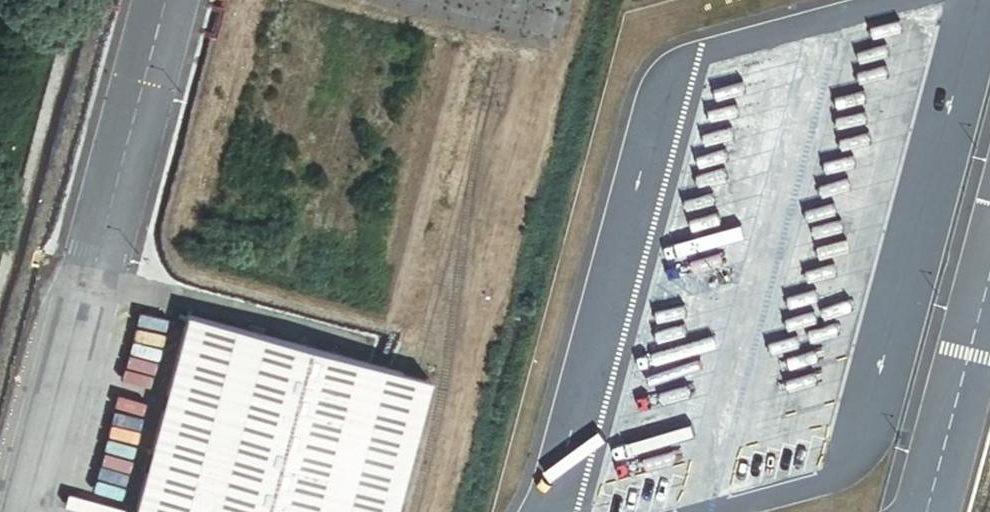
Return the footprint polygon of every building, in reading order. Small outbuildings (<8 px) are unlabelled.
[(426,381),(185,316),(133,511),(391,511),(426,381)]
